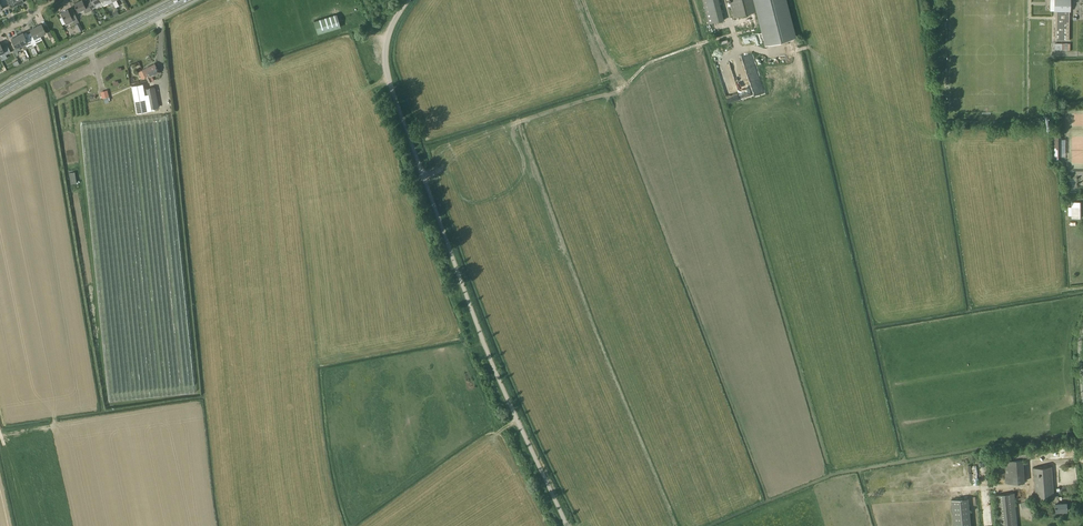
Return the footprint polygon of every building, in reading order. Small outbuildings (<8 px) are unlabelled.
[(92,10),(88,2),(85,3),(84,0),(83,1),(82,0),(74,4),(78,12),(84,9),(86,13),(92,10)] [(87,1),(88,2),(91,9),(92,9),(93,8),(96,7),(95,5),(100,2),(99,0),(89,0),(87,1)] [(719,0),(702,0),(709,24),(724,20),(719,0)] [(735,17),(758,11),(767,45),(796,38),(786,0),(730,0),(735,17)] [(1055,11),(1055,40),(1069,40),(1070,11),(1071,0),(1055,0),(1055,11)] [(68,10),(61,13),(63,17),(60,19),(63,25),(66,23),(69,22),(70,23),(73,22),(75,25),(79,22),(78,22),(74,13),(72,9),(68,11),(68,10)] [(341,27),(337,14),(313,21),(317,34),(341,27)] [(41,24),(36,27),(40,36),(46,33),(41,24)] [(40,36),(36,27),(30,29),(35,39),(40,36)] [(23,33),(17,36),(22,45),(24,50),(27,48),(26,47),(32,44),(30,40),(29,38),(26,40),(23,33)] [(760,33),(754,35),(756,45),(763,44),(760,33)] [(752,37),(749,38),(748,35),(740,36),(741,43),(752,42),(752,37)] [(22,45),(17,36),(11,39),(15,48),(16,48),(16,49),(13,51),(16,57),(19,55),(17,51),(20,50),(20,49),(19,46),(22,45)] [(2,53),(3,56),(5,55),(11,52),(8,46),(2,48),(2,47),(0,44),(0,54),(2,53)] [(750,85),(751,85),(741,56),(729,60),(742,99),(754,95),(750,85)] [(159,73),(154,64),(142,70),(146,77),(149,82),(151,80),(152,82),(154,80),(152,76),(159,73)] [(144,89),(143,83),(131,85),(136,112),(151,110),(151,108),(159,107),(155,87),(144,89)] [(1054,137),(1054,143),(1054,155),(1059,155),(1059,154),(1062,150),(1062,145),(1061,144),(1061,137),(1054,137)] [(1081,207),(1071,207),(1068,207),(1068,216),(1071,216),(1071,218),(1081,218),(1081,207)] [(1031,458),(1030,447),(1007,449),(1008,459),(1004,460),(1005,483),(1025,481),(1023,458),(1031,458)] [(1054,496),(1052,466),(1033,467),(1036,498),(1052,496),(1052,503),(1055,503),(1056,511),(1067,510),(1067,502),(1057,503),(1057,496),(1054,496)] [(1015,493),(995,495),(998,525),(1018,525),(1015,493)] [(968,498),(951,500),(954,525),(971,525),(968,498)]
